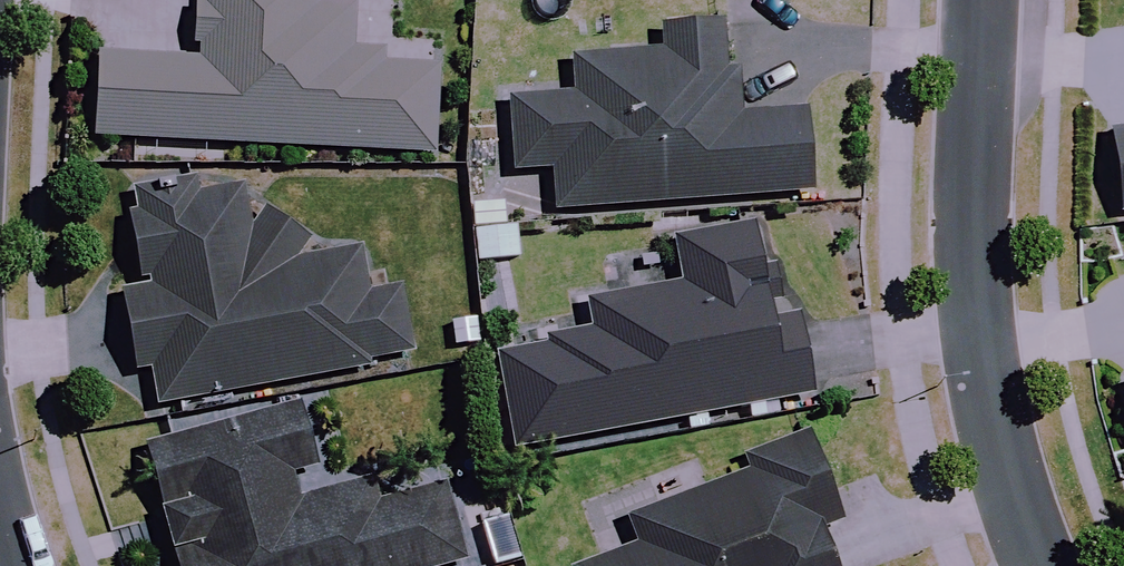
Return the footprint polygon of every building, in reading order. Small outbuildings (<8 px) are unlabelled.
[(192,5),(190,49),(200,50),(199,62),(92,56),(88,138),(431,155),(435,65),(351,61),(354,0),(202,0),(202,5),(192,5)] [(802,113),(744,117),(741,70),(724,71),(721,25),(671,29),(672,52),(572,59),(575,95),(508,100),(514,171),(552,169),(555,211),(808,193),(802,113)] [(1102,135),(1112,214),(1123,212),(1123,132),(1102,135)] [(368,297),(360,250),(294,262),(308,242),(261,210),(248,229),(240,188),(174,185),(176,199),(137,206),(139,214),(127,216),(139,285),(116,289),(131,374),(153,370),(159,407),(372,369),(370,360),(411,353),(399,291),(368,297)] [(518,259),(511,200),(467,206),(474,264),(518,259)] [(783,321),(780,309),(773,273),(757,276),(748,227),(673,242),(682,287),(589,306),(596,338),(497,357),(516,454),(810,395),(795,318),(783,321)] [(177,565),(452,565),(467,562),(446,487),(378,506),(372,482),(300,502),(293,476),(313,470),(295,404),(144,445),(159,502),(164,519),(175,561),(177,565)] [(703,459),(658,475),(668,502),(628,517),(638,546),(583,565),(829,565),(818,535),(837,529),(801,429),(738,452),(746,474),(712,486),(703,459)]
